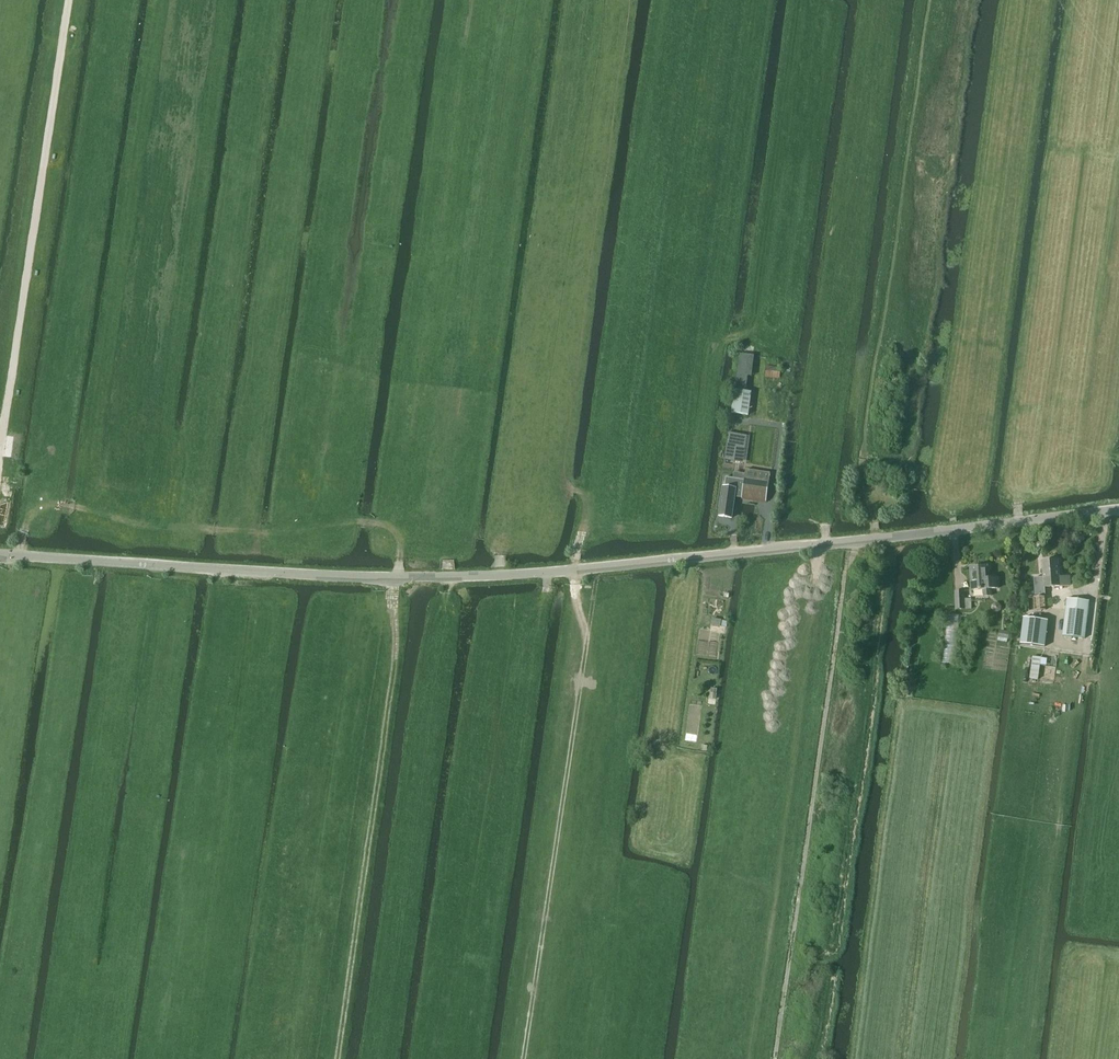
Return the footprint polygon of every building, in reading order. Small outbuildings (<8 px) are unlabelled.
[(765,377),(779,379),(781,368),(766,366),(765,377)] [(734,390),(731,413),(748,416),(751,392),(748,392),(745,392),(747,376),(737,375),(734,390)] [(727,446),(724,460),(735,462),(737,448),(745,449),(746,436),(741,435),(738,435),(737,435),(736,434),(737,426),(729,424),(727,432),(729,432),(727,446)] [(725,478),(719,516),(731,517),(734,497),(741,498),(743,480),(737,479),(725,478)] [(741,498),(741,500),(746,501),(754,502),(766,504),(769,483),(744,479),(743,480),(741,498)] [(1043,578),(1034,578),(1035,596),(1045,595),(1045,588),(1070,586),(1069,577),(1059,578),(1058,561),(1042,562),(1043,578)] [(987,566),(970,568),(971,591),(983,590),(983,597),(990,596),(990,589),(997,589),(997,578),(988,579),(987,566)] [(957,592),(954,592),(954,595),(955,609),(956,609),(964,609),(971,609),(971,599),(963,599),(963,592),(957,592)] [(1044,597),(1027,598),(1028,611),(1046,610),(1044,597)] [(1067,599),(1062,636),(1083,639),(1084,635),(1088,602),(1070,600),(1067,599)] [(991,610),(994,613),(998,613),(1001,610),(1001,607),(999,603),(995,603),(991,605),(991,610)] [(1022,619),(1019,644),(1044,647),(1047,622),(1022,619)] [(999,630),(998,641),(1006,642),(1008,632),(999,630)]
